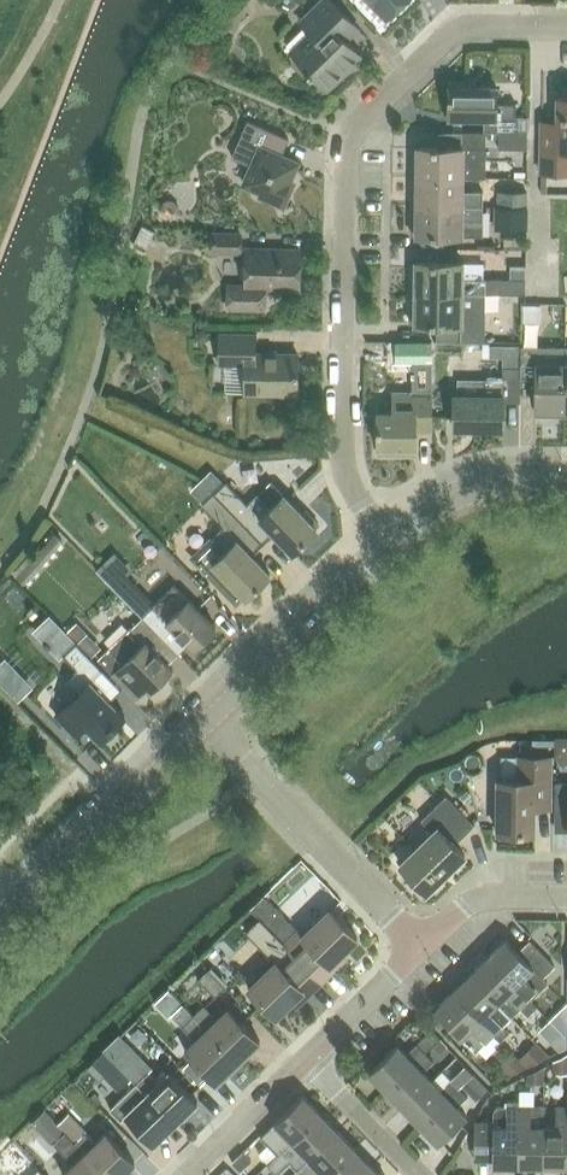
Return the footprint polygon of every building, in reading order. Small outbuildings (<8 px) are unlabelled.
[(359,29),(331,0),(321,0),(307,13),(311,18),(307,22),(306,26),(307,29),(313,36),(302,48),(301,51),(302,55),(312,66),(307,72),(310,76),(312,74),(327,89),(361,56),(346,40),(359,29)] [(387,18),(405,0),(370,0),(387,18)] [(484,132),(485,132),(498,132),(526,132),(527,116),(515,116),(515,104),(495,103),(495,86),(473,85),(473,80),(447,80),(447,85),(446,85),(446,116),(484,117),(484,132)] [(541,121),(541,173),(566,173),(566,97),(558,97),(557,121),(541,121)] [(294,182),(289,180),(297,163),(271,151),(278,135),(247,121),(231,157),(251,165),(243,184),(261,192),(259,196),(283,207),(294,182)] [(412,148),(412,176),(462,177),(462,178),(485,178),(485,132),(484,132),(451,132),(451,147),(417,146),(417,148),(412,148)] [(498,132),(498,148),(526,149),(526,132),(498,132)] [(462,177),(412,176),(411,206),(482,206),(482,191),(462,191),(462,178),(462,177)] [(497,206),(527,206),(527,191),(497,190),(497,206)] [(166,199),(162,202),(162,209),(170,216),(177,217),(180,213),(180,206),(172,199),(166,199)] [(411,206),(411,234),(416,234),(416,235),(482,236),(482,206),(411,206)] [(497,206),(496,230),(525,231),(525,228),(527,228),(527,206),(497,206)] [(134,242),(146,248),(154,232),(141,226),(134,242)] [(211,251),(240,251),(240,235),(211,234),(211,251)] [(298,289),(299,250),(246,249),(245,286),(229,286),(228,306),(263,307),(264,288),(298,289)] [(411,262),(410,292),(485,293),(525,294),(525,279),(508,279),(462,278),(462,262),(415,261),(415,262),(411,262)] [(508,268),(508,279),(525,279),(525,269),(508,268)] [(485,293),(410,292),(410,322),(414,322),(414,324),(449,324),(449,341),(484,341),(485,293)] [(544,317),(565,316),(564,301),(544,301),(544,317)] [(535,316),(535,303),(522,303),(522,316),(535,316)] [(202,329),(196,332),(196,339),(202,343),(208,339),(208,332),(202,329)] [(281,394),(297,394),(297,354),(255,353),(255,334),(219,333),(219,363),(244,364),(244,392),(281,392),(281,394)] [(415,431),(431,431),(431,341),(395,340),(395,362),(413,362),(413,372),(410,372),(410,377),(413,377),(413,392),(392,392),(392,411),(377,411),(377,448),(378,448),(378,455),(400,455),(400,448),(415,448),(415,431)] [(520,346),(520,367),(520,378),(535,378),(535,410),(535,415),(564,415),(565,346),(520,346)] [(520,402),(520,378),(520,367),(502,367),(502,376),(486,376),(486,395),(453,394),(453,428),(503,429),(503,402),(520,402)] [(210,469),(200,479),(214,494),(224,484),(210,469)] [(200,479),(188,491),(201,505),(214,494),(200,479)] [(224,484),(214,494),(258,539),(269,528),(292,552),(316,529),(315,527),(318,524),(305,510),(301,513),(270,481),(247,503),(226,482),(224,484)] [(258,539),(214,494),(201,505),(222,527),(211,538),(224,551),(203,571),(224,593),(228,589),(236,597),(241,592),(245,597),(269,574),(247,550),(258,539)] [(97,571),(142,617),(152,607),(151,606),(152,605),(123,575),(129,569),(114,554),(97,571)] [(152,607),(142,617),(174,650),(184,640),(193,648),(215,627),(188,599),(173,584),(152,605),(151,606),(152,607)] [(43,644),(48,648),(50,646),(60,657),(63,655),(76,642),(50,616),(35,631),(45,642),(43,644)] [(149,690),(172,668),(163,660),(174,650),(142,617),(131,627),(130,626),(97,659),(135,698),(146,687),(149,690)] [(76,622),(66,631),(77,642),(87,633),(76,622)] [(65,679),(78,693),(55,714),(75,735),(82,728),(94,741),(98,737),(99,739),(123,715),(101,692),(113,680),(76,642),(63,655),(76,669),(65,679)] [(16,699),(29,686),(4,660),(0,664),(0,683),(16,699)] [(554,756),(564,756),(566,753),(566,738),(554,738),(554,739),(554,747),(554,756)] [(534,807),(549,808),(550,756),(518,756),(518,779),(498,779),(497,832),(499,832),(499,837),(516,837),(516,832),(533,832),(534,807)] [(555,782),(554,813),(566,813),(566,782),(555,782)] [(474,825),(446,795),(420,820),(432,832),(414,849),(411,846),(397,859),(400,863),(399,864),(426,891),(464,855),(454,844),(474,825)] [(298,931),(284,944),(320,981),(339,963),(334,959),(357,937),(330,909),(302,935),(298,931)] [(320,981),(284,944),(260,919),(246,932),(275,962),(248,988),(275,1017),(297,995),(301,1000),(320,981)] [(487,957),(529,999),(529,998),(537,991),(547,982),(542,977),(554,965),(529,940),(518,952),(505,939),(487,957)] [(487,957),(470,974),(510,1015),(519,1007),(526,1015),(535,1006),(529,999),(487,957)] [(208,969),(198,979),(215,996),(225,986),(208,969)] [(452,991),(494,1033),(500,1040),(509,1032),(501,1024),(510,1015),(470,974),(452,991)] [(452,991),(434,1009),(437,1012),(447,1022),(476,1051),(494,1033),(452,991)] [(192,1012),(178,998),(166,1009),(180,1023),(192,1012)] [(549,1019),(558,1030),(565,1037),(566,1003),(549,1019)] [(203,1004),(192,1015),(196,1018),(237,1062),(259,1040),(228,1008),(217,1018),(207,1008),(203,1004)] [(192,1015),(181,1026),(185,1029),(195,1039),(184,1050),(216,1083),(237,1062),(196,1018),(192,1015)] [(368,1072),(386,1090),(425,1052),(432,1045),(440,1038),(431,1029),(406,1054),(397,1044),(368,1072)] [(548,1040),(558,1050),(565,1047),(566,1037),(558,1030),(548,1040)] [(432,1045),(439,1052),(446,1045),(440,1038),(432,1045)] [(535,1042),(518,1058),(526,1067),(549,1055),(535,1042)] [(114,1056),(113,1058),(114,1059),(115,1060),(132,1078),(136,1082),(147,1072),(150,1069),(152,1067),(130,1045),(128,1043),(127,1044),(125,1046),(121,1050),(114,1056)] [(423,1071),(433,1061),(425,1052),(386,1090),(403,1107),(431,1080),(423,1071)] [(497,1066),(508,1076),(526,1067),(518,1058),(512,1052),(497,1066)] [(552,1062),(552,1073),(566,1073),(566,1055),(552,1062)] [(102,1070),(120,1089),(131,1078),(132,1078),(115,1060),(114,1059),(102,1070)] [(465,1064),(451,1079),(459,1088),(461,1086),(474,1073),(465,1064)] [(543,1066),(526,1075),(525,1083),(543,1084),(543,1066)] [(136,1082),(175,1122),(197,1101),(168,1072),(157,1082),(147,1072),(136,1082)] [(475,1100),(488,1088),(474,1073),(461,1086),(475,1100)] [(440,1089),(431,1080),(403,1107),(420,1125),(459,1088),(451,1079),(440,1089)] [(153,1143),(175,1122),(136,1082),(109,1108),(120,1120),(126,1115),(153,1143)] [(467,1096),(459,1088),(420,1125),(438,1143),(466,1116),(457,1106),(467,1096)] [(277,1154),(319,1113),(302,1095),(274,1122),(274,1123),(261,1137),(277,1154)] [(517,1164),(518,1105),(518,1100),(506,1100),(506,1104),(503,1104),(493,1109),(493,1120),(474,1120),(474,1156),(492,1156),(492,1164),(517,1164)] [(544,1105),(518,1105),(517,1164),(542,1165),(543,1125),(544,1105)] [(543,1125),(542,1165),(566,1165),(566,1132),(566,1106),(544,1105),(543,1125)] [(52,1120),(63,1132),(64,1132),(69,1138),(81,1126),(64,1109),(52,1120)] [(63,1132),(52,1120),(43,1111),(32,1121),(53,1142),(63,1132)] [(319,1113),(277,1154),(267,1164),(276,1174),(287,1163),(294,1171),(308,1157),(309,1158),(337,1130),(319,1113)] [(308,1157),(294,1171),(298,1174),(326,1174),(354,1148),(337,1130),(309,1158),(308,1157)] [(74,1143),(69,1138),(64,1132),(53,1143),(73,1164),(62,1174),(105,1174),(74,1143)] [(134,1162),(105,1132),(95,1143),(85,1132),(74,1143),(105,1174),(120,1174),(134,1162)] [(371,1165),(354,1148),(326,1174),(361,1174),(371,1165)] [(252,1160),(243,1151),(231,1162),(240,1172),(252,1160)] [(23,1174),(27,1174),(36,1166),(24,1153),(13,1164),(23,1174)] [(371,1165),(361,1174),(380,1174),(371,1165)]
